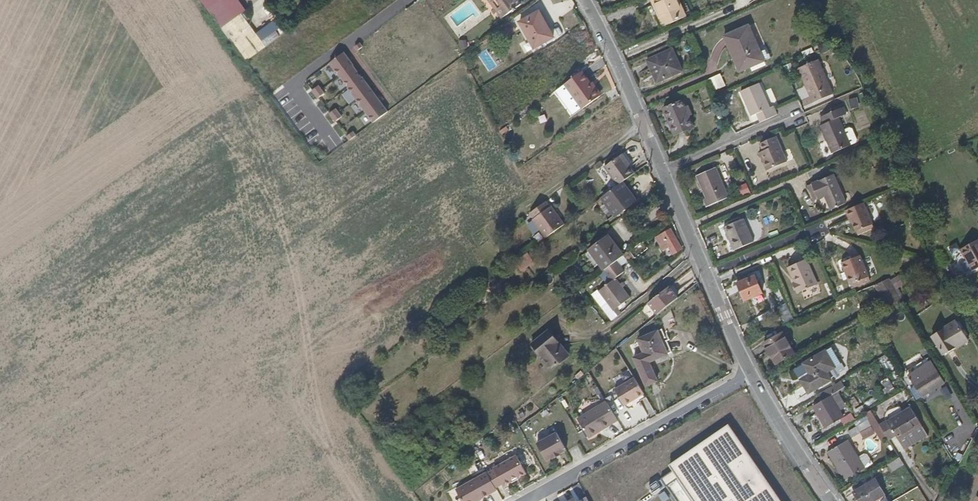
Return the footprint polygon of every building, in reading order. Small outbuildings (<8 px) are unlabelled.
[(204,4),(222,28),(232,21),(217,0),(202,0),(204,4)] [(518,0),(489,0),(503,18),(521,5),(518,0)] [(679,0),(651,0),(659,19),(664,17),(668,24),(686,16),(679,0)] [(232,21),(222,28),(230,39),(241,32),(238,28),(250,19),(244,12),(232,21)] [(554,37),(544,20),(542,22),(537,13),(520,23),(535,48),(554,37)] [(519,29),(515,23),(500,35),(504,41),(519,29)] [(275,25),(239,51),(246,61),(282,34),(275,25)] [(740,73),(765,62),(749,25),(724,36),(740,73)] [(806,61),(816,58),(812,48),(803,52),(806,61)] [(488,71),(497,66),(487,49),(478,55),(488,71)] [(656,65),(662,79),(681,71),(672,50),(649,61),(651,67),(656,65)] [(833,95),(818,60),(798,69),(813,103),(833,95)] [(658,81),(662,79),(656,65),(651,67),(658,81)] [(557,91),(574,115),(602,97),(584,72),(557,91)] [(715,92),(726,87),(721,74),(709,79),(715,92)] [(382,104),(363,78),(350,88),(368,114),(382,104)] [(778,115),(775,110),(774,107),(770,108),(759,84),(741,92),(752,116),(756,114),(760,113),(764,122),(778,115)] [(851,110),(860,108),(857,98),(848,100),(851,110)] [(686,108),(683,101),(663,110),(674,136),(694,128),(689,116),(692,115),(689,107),(686,108)] [(328,114),(334,123),(342,118),(336,108),(328,114)] [(846,115),(843,108),(822,117),(825,124),(821,126),(833,153),(856,143),(857,140),(853,129),(849,128),(844,130),(839,118),(846,115)] [(794,133),(788,135),(797,162),(804,160),(794,133)] [(786,162),(776,137),(759,145),(763,152),(759,153),(767,171),(786,162)] [(622,183),(634,174),(627,164),(629,163),(623,155),(605,168),(618,186),(622,183)] [(729,198),(716,169),(697,177),(706,198),(704,199),(707,207),(729,198)] [(846,204),(834,175),(812,185),(819,200),(825,198),(831,210),(846,204)] [(635,202),(622,183),(618,186),(602,197),(616,217),(635,202)] [(545,202),(530,213),(534,219),(533,220),(545,239),(564,225),(551,207),(550,208),(545,202)] [(864,203),(846,211),(850,220),(852,220),(853,222),(857,231),(873,224),(864,203)] [(753,243),(743,219),(724,228),(735,250),(753,243)] [(683,250),(672,230),(657,238),(663,251),(670,248),(674,254),(683,250)] [(608,236),(589,251),(604,271),(616,262),(624,256),(608,236)] [(977,239),(960,249),(965,257),(967,257),(974,271),(977,269),(977,239)] [(629,252),(624,256),(629,263),(634,258),(629,252)] [(531,260),(528,255),(518,262),(522,267),(531,260)] [(871,276),(861,255),(843,263),(853,285),(871,276)] [(817,284),(807,260),(788,269),(794,283),(792,283),(797,294),(817,284)] [(616,262),(604,271),(612,282),(593,297),(612,322),(617,317),(614,311),(618,308),(630,298),(616,279),(625,273),(616,262)] [(962,273),(957,263),(949,267),(953,277),(962,273)] [(746,271),(735,272),(736,281),(747,279),(746,271)] [(891,281),(897,290),(904,285),(898,276),(891,281)] [(762,293),(755,277),(738,284),(745,301),(762,293)] [(890,279),(874,286),(888,308),(902,299),(897,290),(891,281),(890,279)] [(657,316),(679,298),(669,287),(648,304),(657,316)] [(793,320),(785,304),(777,309),(785,324),(793,320)] [(969,341),(956,321),(946,327),(946,328),(932,338),(943,355),(957,347),(958,348),(969,341)] [(640,331),(643,338),(652,334),(649,327),(640,331)] [(658,332),(668,354),(673,352),(664,329),(658,332)] [(569,356),(549,331),(532,345),(552,370),(569,356)] [(650,362),(668,354),(658,332),(652,334),(643,338),(639,340),(644,353),(634,359),(647,386),(658,381),(650,362)] [(794,354),(783,334),(765,345),(776,364),(794,354)] [(617,351),(622,360),(629,354),(623,347),(617,351)] [(826,352),(835,368),(841,364),(832,349),(826,352)] [(826,373),(835,368),(826,352),(804,365),(810,375),(801,381),(809,393),(831,381),(826,373)] [(934,370),(931,364),(910,377),(913,383),(912,384),(922,398),(945,384),(936,369),(934,370)] [(625,408),(645,395),(634,379),(614,391),(625,408)] [(844,418),(831,397),(814,407),(826,428),(844,418)] [(589,438),(617,420),(606,402),(578,420),(589,438)] [(911,408),(888,422),(896,436),(900,441),(908,437),(912,444),(927,435),(911,408)] [(875,433),(868,421),(857,427),(864,440),(875,433)] [(888,422),(881,426),(890,440),(896,436),(888,422)] [(729,424),(670,465),(695,500),(782,500),(729,424)] [(556,432),(536,443),(546,462),(553,459),(553,460),(560,456),(560,455),(566,451),(556,432)] [(904,449),(912,444),(908,437),(900,441),(904,449)] [(865,470),(848,442),(829,453),(846,481),(865,470)] [(494,471),(487,475),(496,489),(502,485),(503,488),(512,483),(511,482),(517,478),(518,480),(527,475),(517,457),(493,470),(494,471)] [(901,459),(889,466),(892,473),(905,467),(901,459)] [(497,491),(496,489),(487,475),(487,474),(456,491),(461,500),(479,500),(497,491)] [(884,495),(875,480),(854,493),(859,500),(874,500),(884,495)]
